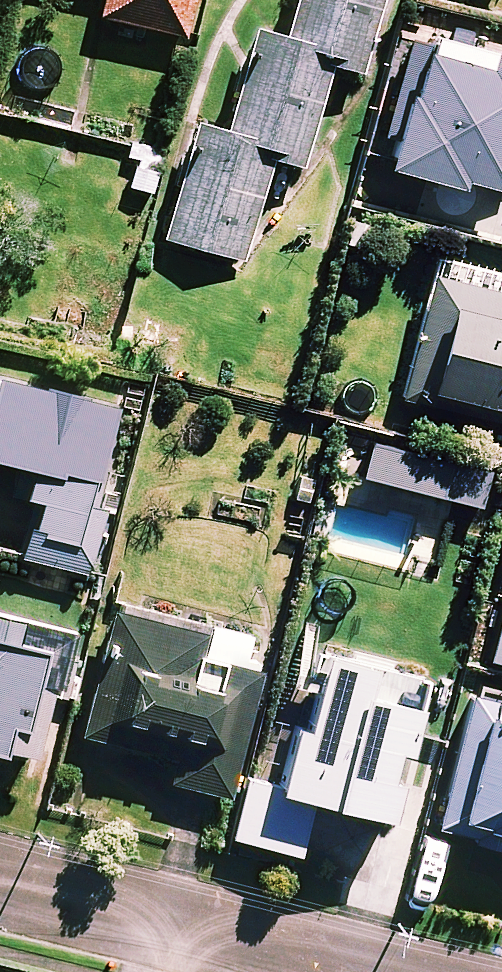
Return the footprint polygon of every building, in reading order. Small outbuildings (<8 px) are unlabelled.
[(98,15),(183,35),(191,0),(101,0),(98,15)] [(280,35),(253,27),(225,129),(193,120),(161,237),(242,259),(270,157),(300,165),(328,63),(358,71),(377,0),(290,0),(280,35)] [(428,271),(396,395),(439,406),(443,391),(501,406),(501,290),(428,271)] [(0,378),(0,457),(13,461),(5,493),(30,499),(16,554),(83,571),(100,503),(83,499),(108,400),(76,392),(37,382),(35,387),(0,378)] [(489,661),(501,663),(501,593),(489,661)] [(253,669),(255,661),(239,657),(244,639),(200,628),(111,606),(79,733),(173,757),(167,780),(226,795),(257,671),(253,669)] [(0,615),(0,746),(29,752),(40,693),(69,699),(75,673),(56,669),(64,627),(0,615)] [(424,669),(315,638),(273,786),(245,778),(229,834),(293,852),(310,794),(383,815),(394,777),(380,773),(389,744),(402,748),(424,669)] [(468,691),(434,828),(501,845),(501,700),(468,691)]
